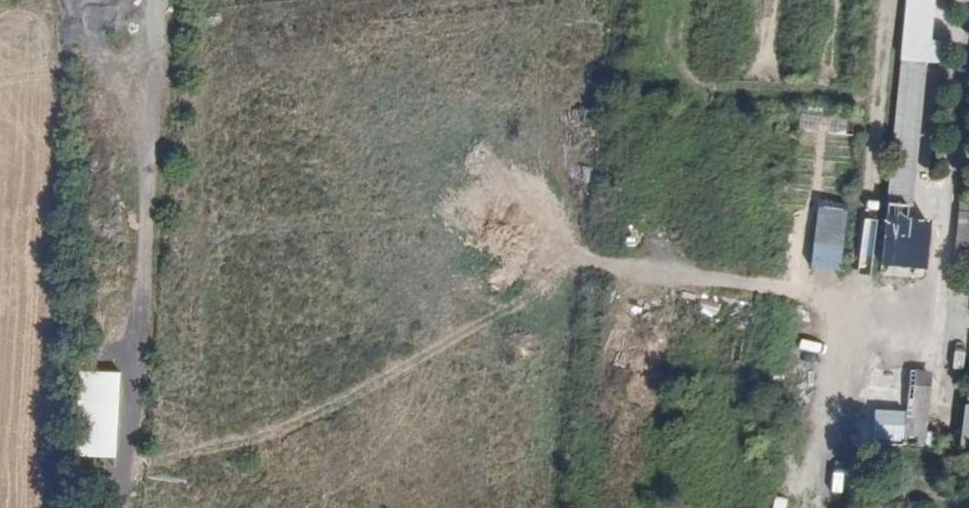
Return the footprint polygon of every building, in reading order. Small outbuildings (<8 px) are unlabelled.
[(886,195),(913,198),(933,0),(905,0),(886,195)] [(849,208),(818,205),(811,269),(842,272),(849,208)] [(968,235),(968,212),(961,211),(960,234),(968,235)] [(930,225),(886,222),(881,275),(926,278),(930,225)] [(115,458),(121,372),(78,370),(73,456),(115,458)] [(924,439),(932,373),(911,371),(906,413),(871,409),(868,433),(924,439)]
